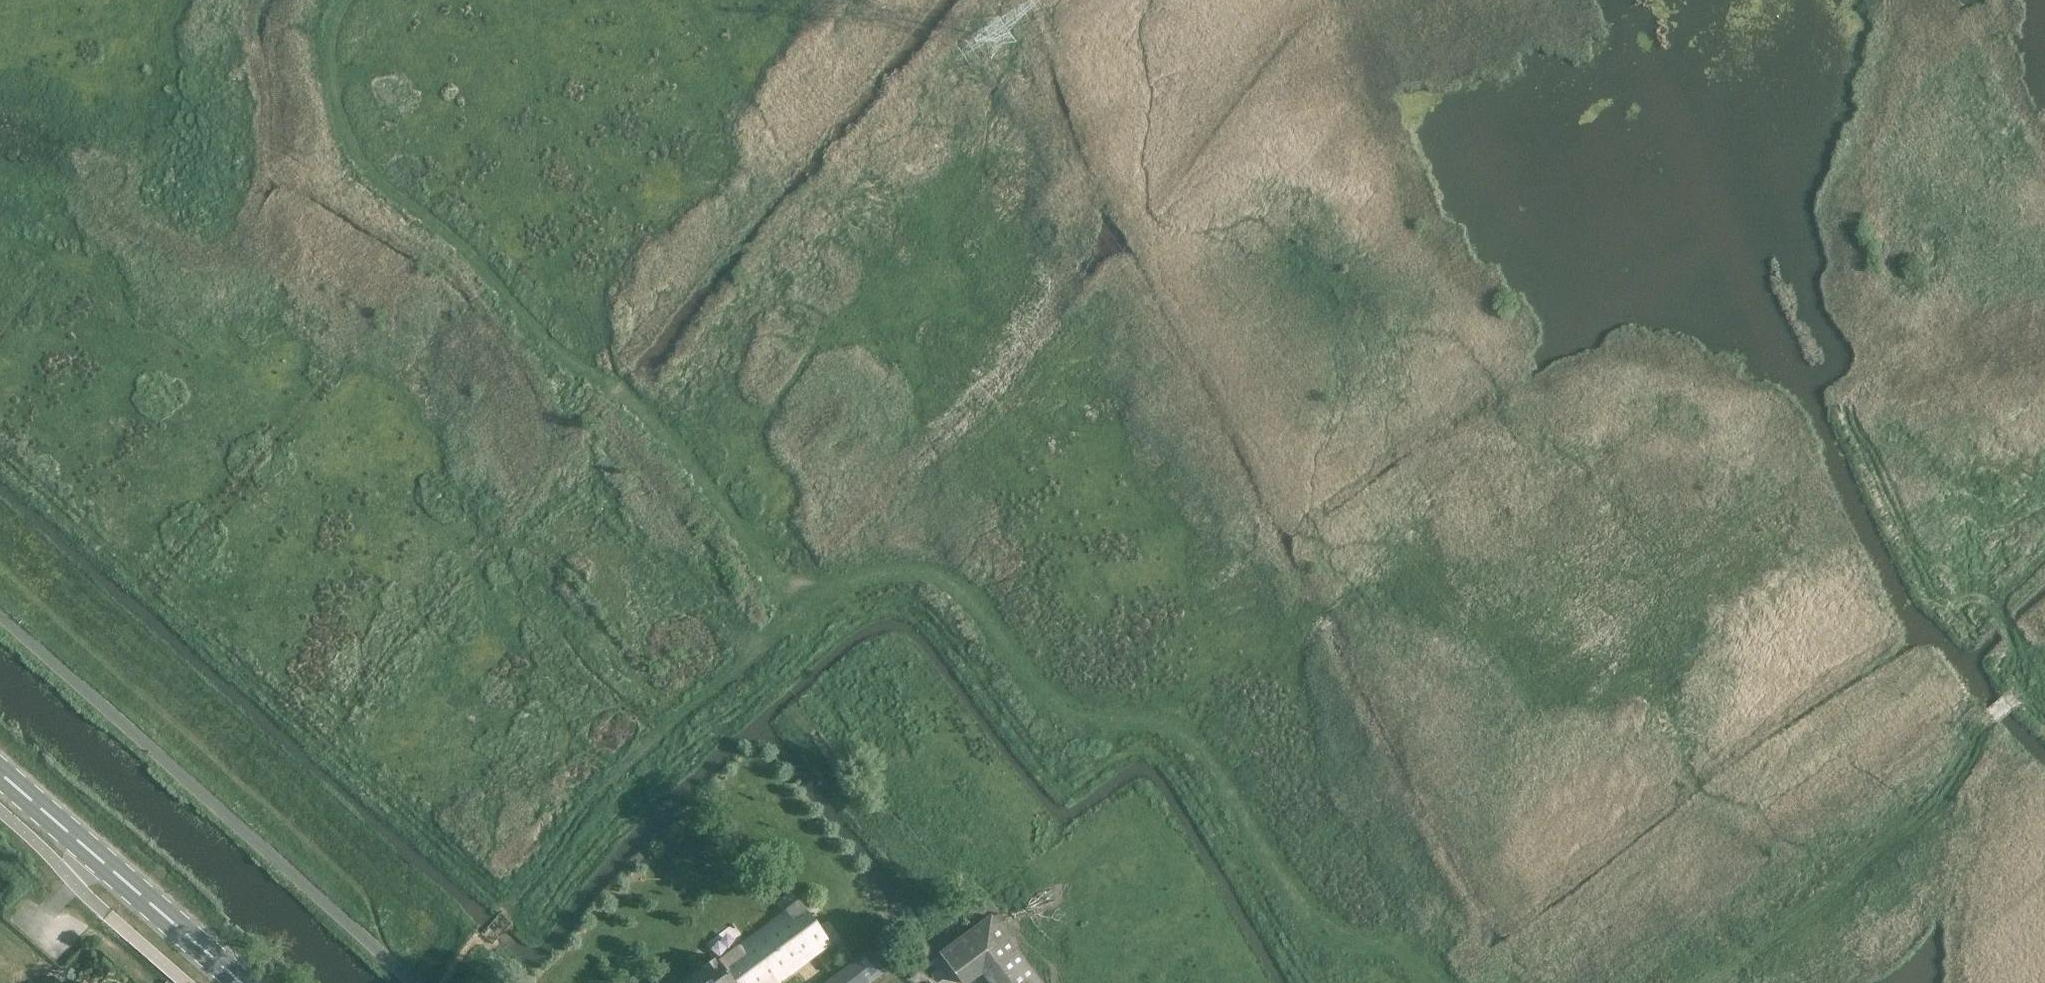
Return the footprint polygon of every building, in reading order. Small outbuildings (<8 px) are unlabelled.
[(716,965),(713,960),(683,982),(778,982),(827,946),(796,905),(716,965)] [(938,955),(960,982),(965,982),(981,971),(989,982),(1037,982),(989,917),(938,955)] [(869,978),(858,964),(833,982),(863,982),(869,978)]
